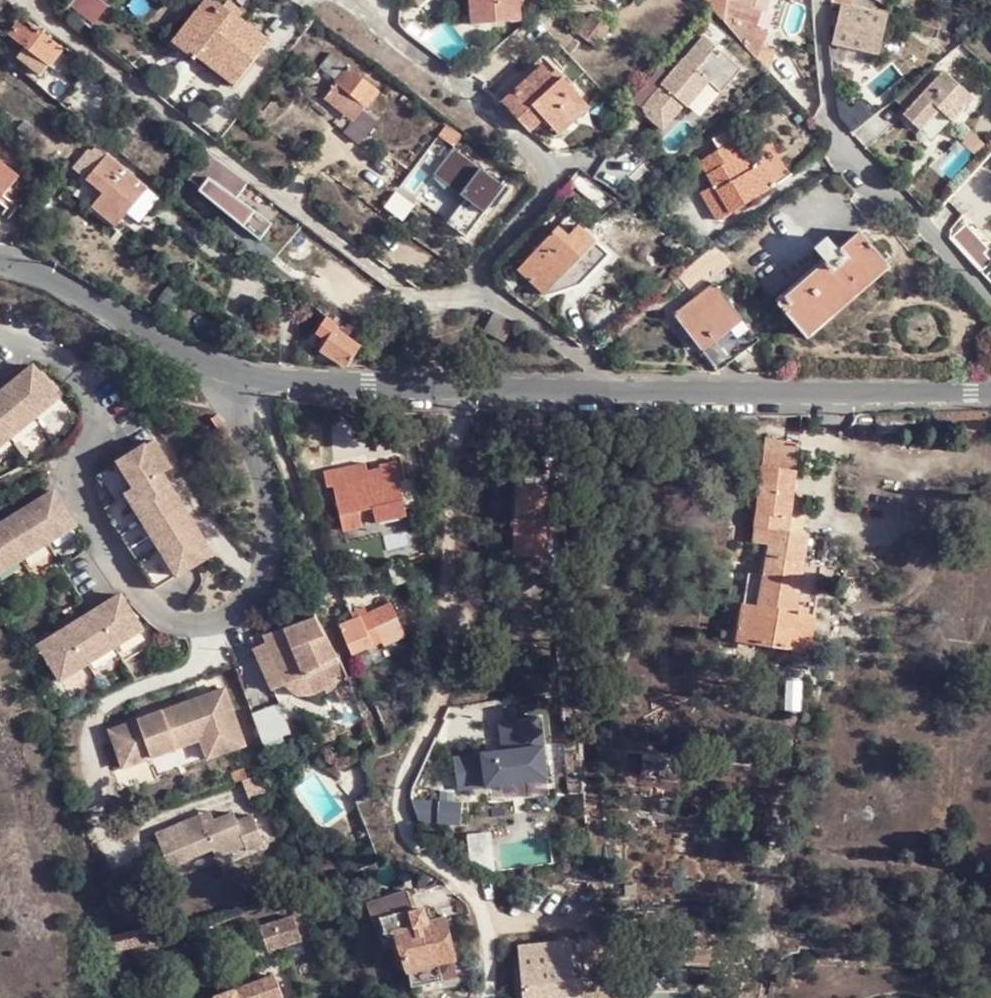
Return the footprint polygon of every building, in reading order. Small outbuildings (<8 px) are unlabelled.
[(72,7),(93,24),(108,6),(101,0),(77,0),(72,7)] [(519,5),(519,0),(471,0),(469,2),(470,19),(487,18),(487,26),(508,24),(507,6),(519,5)] [(724,1),(724,0),(699,0),(706,7),(721,24),(722,15),(724,1)] [(830,11),(839,14),(839,7),(846,8),(849,0),(831,0),(830,11)] [(730,23),(736,4),(724,1),(722,15),(730,23)] [(224,9),(239,20),(244,14),(230,2),(224,9)] [(176,45),(195,61),(202,54),(238,83),(268,45),(239,20),(224,9),(221,13),(210,4),(176,45)] [(508,24),(513,24),(519,24),(520,17),(519,5),(507,6),(508,24)] [(880,16),(846,8),(839,7),(839,14),(832,49),(872,56),(880,16)] [(593,13),(576,33),(590,45),(607,26),(593,13)] [(721,24),(749,54),(756,47),(730,23),(722,15),(721,24)] [(18,18),(5,35),(22,48),(16,56),(42,76),(61,50),(18,18)] [(470,27),(487,26),(487,18),(470,19),(470,27)] [(703,36),(639,107),(645,112),(643,114),(660,129),(682,104),(684,107),(706,81),(719,93),(740,70),(720,51),(716,57),(711,52),(715,47),(703,36)] [(202,54),(195,61),(232,91),(238,83),(202,54)] [(321,73),(334,58),(330,54),(317,69),(321,73)] [(373,92),(334,58),(321,73),(334,85),(361,107),(373,92)] [(553,79),(559,74),(548,62),(542,66),(553,79)] [(542,66),(501,104),(528,133),(542,121),(547,127),(565,111),(572,119),(587,106),(559,74),(553,79),(542,66)] [(943,73),(934,81),(905,113),(902,117),(918,132),(937,112),(950,125),(972,101),(943,73)] [(934,81),(927,74),(894,102),(905,113),(934,81)] [(361,107),(334,85),(323,97),(350,120),(361,107)] [(361,107),(350,120),(362,130),(373,117),(361,107)] [(565,111),(547,127),(554,134),(572,119),(565,111)] [(875,115),(861,126),(872,139),(886,127),(875,115)] [(362,130),(350,120),(342,130),(361,146),(379,122),(373,117),(362,130)] [(453,149),(461,138),(445,126),(438,137),(453,149)] [(735,146),(702,170),(715,191),(705,198),(722,225),(779,187),(762,164),(751,171),(735,146)] [(75,173),(85,182),(103,158),(93,150),(75,173)] [(238,194),(246,184),(207,155),(187,180),(224,212),(238,194)] [(103,158),(85,182),(101,195),(92,208),(116,228),(147,190),(106,156),(103,158)] [(20,174),(0,159),(0,199),(20,174)] [(238,194),(224,212),(234,220),(248,202),(238,194)] [(567,219),(516,272),(543,297),(593,245),(567,219)] [(826,263),(776,307),(807,342),(892,268),(862,233),(839,252),(829,241),(816,251),(826,263)] [(966,242),(961,247),(980,268),(985,262),(966,242)] [(675,320),(701,352),(742,319),(717,287),(675,320)] [(513,325),(496,314),(492,319),(510,330),(513,325)] [(328,320),(327,319),(315,335),(326,342),(332,332),(336,333),(340,327),(328,320)] [(502,341),(510,330),(492,319),(485,329),(502,341)] [(718,374),(760,340),(759,338),(742,319),(701,352),(718,374)] [(343,329),(340,327),(336,333),(345,339),(352,329),(346,326),(343,329)] [(347,367),(359,349),(345,339),(336,333),(332,332),(326,342),(320,351),(347,367)] [(63,394),(38,363),(0,394),(0,446),(63,394)] [(162,584),(214,553),(165,472),(179,464),(161,436),(103,471),(118,495),(111,499),(162,584)] [(773,530),(791,531),(809,446),(773,440),(755,545),(767,547),(773,530)] [(339,485),(338,484),(350,528),(365,524),(363,517),(378,513),(380,520),(409,512),(407,504),(422,500),(415,472),(400,477),(395,458),(378,462),(382,474),(369,477),(365,462),(335,470),(339,485)] [(550,553),(546,487),(512,488),(516,554),(550,553)] [(0,528),(0,575),(78,529),(57,494),(0,528)] [(812,537),(791,531),(773,530),(767,547),(767,560),(764,573),(758,605),(798,612),(807,561),(812,537)] [(764,573),(767,560),(751,557),(748,572),(764,573)] [(826,566),(807,561),(798,612),(817,615),(826,566)] [(758,605),(764,573),(748,572),(743,602),(758,605)] [(57,683),(142,630),(123,598),(37,651),(57,683)] [(758,605),(743,602),(737,639),(810,652),(817,615),(798,612),(758,605)] [(391,610),(361,617),(372,649),(378,648),(380,654),(401,647),(391,610)] [(361,617),(351,620),(339,626),(351,655),(372,649),(361,617)] [(334,659),(318,618),(265,635),(266,639),(282,673),(286,682),(336,662),(334,659)] [(266,639),(256,644),(270,679),(282,673),(266,639)] [(339,658),(334,659),(336,662),(286,682),(293,691),(302,695),(312,695),(338,686),(342,694),(351,692),(339,658)] [(215,684),(102,726),(116,763),(170,742),(165,730),(189,722),(201,755),(238,742),(215,684)] [(273,700),(243,711),(254,741),(283,730),(273,700)] [(522,757),(475,766),(482,798),(569,781),(562,749),(564,748),(557,719),(516,727),(522,757)] [(678,781),(681,758),(642,754),(638,777),(678,781)] [(442,801),(413,801),(415,824),(440,828),(442,801)] [(204,810),(190,815),(196,828),(210,822),(204,810)] [(190,815),(147,832),(161,866),(208,849),(211,858),(239,845),(243,854),(263,845),(251,817),(236,823),(234,813),(210,822),(196,828),(190,815)] [(208,849),(161,866),(167,879),(213,862),(211,858),(208,849)] [(414,915),(406,893),(366,904),(371,920),(379,918),(386,934),(394,933),(406,971),(441,963),(456,956),(446,921),(429,925),(426,913),(414,915)] [(297,946),(289,918),(263,925),(272,953),(297,946)] [(155,926),(119,933),(124,951),(137,948),(158,942),(155,926)] [(443,979),(441,963),(406,971),(413,988),(443,979)] [(582,978),(521,979),(522,993),(529,997),(582,997),(582,978)]
